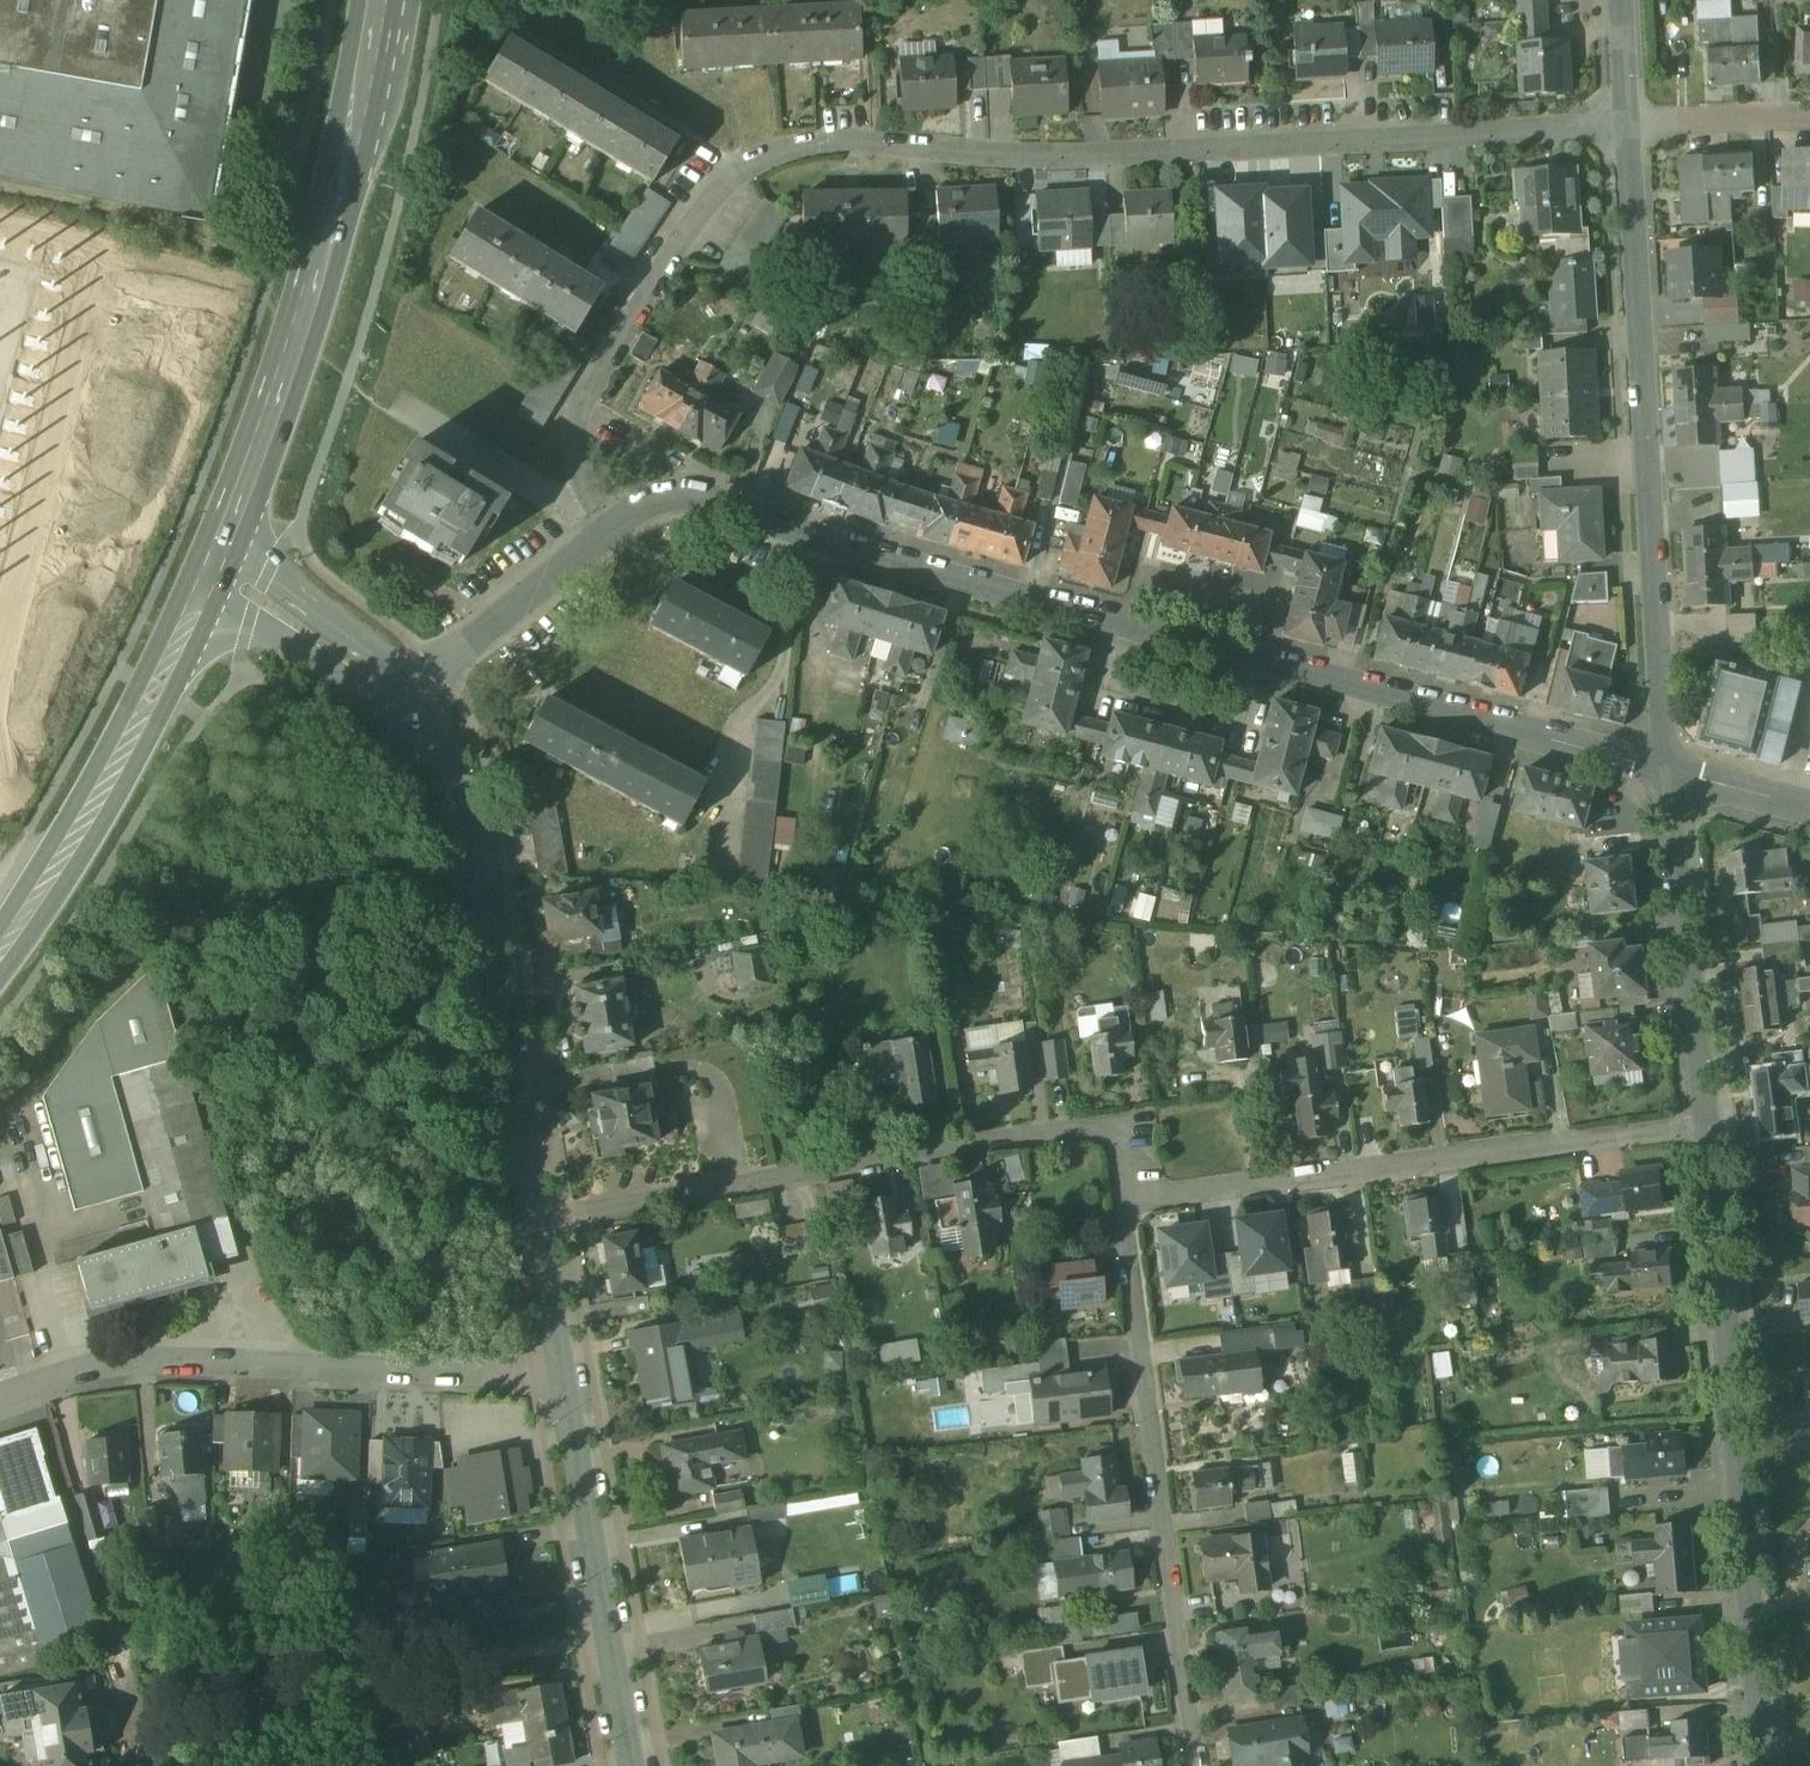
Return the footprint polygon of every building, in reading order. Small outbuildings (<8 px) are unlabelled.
[(141,91),(0,66),(0,181),(210,218),(226,128),(249,0),(157,0),(141,91)] [(141,91),(157,0),(0,0),(0,66),(141,91)] [(1754,14),(1754,0),(1727,0),(1727,13),(1754,14)] [(1548,4),(1520,5),(1521,22),(1549,20),(1548,4)] [(861,59),(858,6),(769,12),(772,64),(861,59)] [(772,64),(769,12),(680,17),(683,70),(772,64)] [(1760,19),(1735,21),(1739,87),(1740,86),(1740,87),(1764,86),(1760,19)] [(1549,20),(1521,22),(1522,43),(1550,42),(1549,20)] [(1735,21),(1701,23),(1702,44),(1711,43),(1712,48),(1714,88),(1739,87),(1735,21)] [(1192,23),(1172,24),(1174,51),(1193,50),(1193,41),(1192,23)] [(1429,23),(1377,26),(1378,57),(1379,72),(1432,69),(1429,23)] [(1174,51),(1172,24),(1152,25),(1153,52),(1174,51)] [(1377,26),(1359,27),(1361,58),(1378,57),(1377,26)] [(1359,27),(1343,28),(1345,59),(1361,58),(1359,27)] [(1343,28),(1294,31),(1297,77),(1345,74),(1345,59),(1343,28)] [(1801,31),(1800,75),(1809,75),(1809,32),(1801,31)] [(1244,38),(1193,41),(1193,50),(1195,81),(1247,78),(1246,63),(1249,63),(1248,55),(1245,56),(1244,38)] [(567,134),(592,92),(509,41),(483,83),(567,134)] [(1550,42),(1522,43),(1525,97),(1571,94),(1568,41),(1550,42)] [(1011,56),(984,57),(986,89),(1011,88),(1010,63),(1012,62),(1011,56)] [(984,57),(967,58),(968,73),(969,90),(986,89),(984,57)] [(953,58),(898,61),(900,89),(905,88),(906,108),(956,105),(955,91),(969,90),(968,73),(954,73),(953,58)] [(1064,59),(1030,61),(1031,68),(1013,69),(1012,62),(1010,63),(1011,88),(1013,114),(1036,112),(1036,110),(1064,109),(1064,111),(1067,111),(1064,59)] [(1154,61),(1100,64),(1103,114),(1136,112),(1136,113),(1163,112),(1162,91),(1156,91),(1154,61)] [(650,184),(676,142),(592,92),(567,134),(650,184)] [(1752,152),(1728,153),(1731,201),(1741,200),(1741,194),(1755,193),(1752,152)] [(1709,224),(1707,196),(1721,195),(1721,202),(1731,201),(1728,153),(1703,155),(1703,157),(1680,158),(1684,225),(1709,224)] [(1790,153),(1788,189),(1788,208),(1790,208),(1809,209),(1809,154),(1790,153)] [(1576,171),(1518,175),(1519,199),(1535,198),(1538,236),(1559,235),(1563,295),(1556,302),(1557,322),(1588,320),(1596,319),(1590,230),(1580,231),(1576,171)] [(1374,260),(1373,239),(1388,238),(1389,259),(1413,257),(1412,236),(1429,236),(1426,181),(1384,183),(1384,188),(1370,189),(1370,187),(1343,188),(1345,229),(1347,262),(1356,261),(1374,260)] [(978,192),(937,194),(937,191),(935,192),(937,216),(938,244),(939,244),(940,244),(940,241),(975,239),(975,242),(998,241),(995,188),(978,189),(978,192)] [(647,189),(618,234),(640,248),(669,204),(647,189)] [(1788,189),(1772,189),(1774,220),(1789,220),(1790,208),(1788,208),(1788,189)] [(1262,195),(1263,195),(1263,190),(1218,193),(1220,229),(1222,265),(1224,265),(1265,262),(1262,195)] [(1054,193),(1037,194),(1039,248),(1057,247),(1056,240),(1088,238),(1089,245),(1091,245),(1090,215),(1089,191),(1086,191),(1086,194),(1054,195),(1054,193)] [(1306,228),(1304,192),(1263,195),(1262,195),(1265,262),(1266,267),(1307,264),(1308,264),(1306,228)] [(860,194),(846,194),(846,195),(802,195),(803,249),(905,248),(904,194),(861,195),(860,194)] [(1172,195),(1124,198),(1126,240),(1174,238),(1172,195)] [(764,199),(719,267),(743,283),(788,215),(764,199)] [(1470,201),(1442,203),(1444,239),(1472,237),(1470,201)] [(514,298),(540,253),(524,243),(525,242),(513,234),(512,236),(477,214),(478,213),(477,212),(448,259),(449,260),(450,258),(514,298)] [(1110,214),(1090,215),(1091,245),(1111,244),(1110,214)] [(937,216),(920,217),(922,255),(940,254),(939,244),(938,244),(937,216)] [(1732,222),(1723,223),(1724,231),(1733,231),(1732,222)] [(1323,227),(1306,228),(1308,264),(1307,264),(1307,272),(1326,271),(1323,231),(1323,227)] [(1220,229),(1203,230),(1206,273),(1224,272),(1224,265),(1222,265),(1220,229)] [(1345,229),(1323,231),(1326,271),(1326,274),(1356,272),(1356,261),(1347,262),(1345,229)] [(640,248),(618,234),(603,257),(625,271),(640,248)] [(1472,237),(1444,239),(1445,256),(1473,254),(1472,237)] [(540,253),(514,298),(573,334),(572,336),(573,336),(602,289),(601,289),(600,290),(568,270),(569,269),(557,261),(556,263),(540,253)] [(1718,253),(1671,255),(1673,301),(1705,300),(1721,299),(1721,295),(1718,253)] [(1755,267),(1735,268),(1736,280),(1756,279),(1755,267)] [(1721,299),(1705,300),(1707,329),(1740,327),(1737,294),(1721,295),(1721,299)] [(1556,302),(1538,303),(1541,335),(1543,335),(1544,335),(1558,334),(1557,322),(1556,302)] [(762,305),(753,322),(772,333),(782,316),(762,305)] [(1588,320),(1557,322),(1558,334),(1589,333),(1588,320)] [(656,341),(642,333),(629,356),(643,364),(656,341)] [(1541,336),(1516,337),(1517,351),(1544,349),(1544,335),(1543,335),(1541,335),(1541,336)] [(1233,353),(1231,372),(1258,374),(1259,355),(1233,353)] [(1593,353),(1543,355),(1548,440),(1598,438),(1593,353)] [(1286,383),(1288,356),(1262,354),(1260,381),(1286,383)] [(701,363),(687,388),(699,395),(713,369),(701,363)] [(1164,378),(1122,367),(1118,384),(1160,395),(1164,378)] [(725,376),(713,369),(699,395),(710,401),(725,376)] [(792,383),(767,369),(754,392),(779,406),(792,383)] [(1715,371),(1677,373),(1679,410),(1717,408),(1717,393),(1715,371)] [(687,388),(660,373),(639,409),(678,431),(699,395),(687,388)] [(1741,392),(1717,393),(1717,408),(1742,406),(1741,392)] [(710,401),(699,395),(678,431),(717,453),(738,416),(710,401)] [(1742,406),(1717,408),(1718,422),(1743,420),(1742,406)] [(1773,406),(1761,407),(1762,430),(1774,430),(1773,406)] [(1717,408),(1679,410),(1681,446),(1720,444),(1718,422),(1717,408)] [(823,428),(813,455),(824,459),(839,421),(832,418),(828,430),(823,428)] [(839,421),(824,459),(835,463),(846,437),(841,435),(845,423),(839,421)] [(1349,442),(1352,427),(1318,421),(1316,436),(1349,442)] [(506,500),(414,444),(402,463),(406,466),(379,511),(403,526),(399,533),(432,553),(437,546),(462,561),(489,516),(494,519),(506,500)] [(870,446),(860,473),(872,477),(881,450),(870,446)] [(1538,448),(1512,449),(1512,462),(1539,461),(1538,448)] [(813,455),(800,450),(786,489),(810,498),(824,459),(813,455)] [(881,450),(872,477),(883,481),(892,454),(881,450)] [(835,463),(824,459),(810,498),(833,506),(847,468),(835,463)] [(1085,466),(1069,462),(1058,503),(1074,508),(1085,466)] [(969,467),(958,463),(955,475),(966,478),(969,467)] [(1539,467),(1514,468),(1515,480),(1531,480),(1540,479),(1539,467)] [(860,473),(847,468),(833,506),(858,516),(872,477),(860,473)] [(1231,490),(1233,470),(1220,468),(1217,488),(1231,490)] [(1055,475),(1042,471),(1035,497),(1048,501),(1055,475)] [(1329,493),(1331,473),(1311,471),(1309,491),(1329,493)] [(955,475),(947,502),(958,506),(966,478),(955,475)] [(883,481),(872,477),(858,516),(881,525),(884,517),(891,498),(895,486),(883,481)] [(977,481),(966,478),(958,506),(970,509),(977,481)] [(1540,479),(1531,480),(1532,496),(1541,496),(1541,494),(1564,493),(1563,478),(1540,479)] [(1754,484),(1723,486),(1723,502),(1755,500),(1754,484)] [(909,491),(895,486),(891,498),(905,503),(909,491)] [(1014,492),(1002,488),(994,516),(1006,519),(1014,492)] [(934,499),(909,491),(905,503),(891,498),(884,517),(925,531),(934,499)] [(1564,493),(1541,494),(1541,496),(1543,530),(1561,529),(1563,562),(1604,560),(1600,491),(1564,493)] [(1025,495),(1014,492),(1006,519),(1017,522),(1025,495)] [(1472,495),(1467,516),(1485,520),(1489,499),(1472,495)] [(1317,501),(1303,497),(1300,509),(1314,513),(1317,501)] [(947,502),(934,499),(925,531),(923,538),(947,545),(958,506),(947,502)] [(1131,508),(1094,499),(1085,531),(1122,541),(1126,526),(1131,508)] [(1224,507),(1209,503),(1205,518),(1220,522),(1224,507)] [(970,509),(958,506),(947,545),(971,552),(982,513),(970,509)] [(1240,511),(1224,507),(1220,522),(1236,526),(1240,511)] [(1146,513),(1131,508),(1126,526),(1142,530),(1146,513)] [(1197,516),(1172,509),(1170,519),(1165,536),(1162,547),(1187,553),(1197,516)] [(1314,513),(1300,509),(1295,527),(1321,533),(1325,516),(1314,513)] [(994,516),(982,513),(971,552),(994,559),(1006,519),(994,516)] [(1170,519),(1146,513),(1142,530),(1165,536),(1170,519)] [(1205,518),(1197,516),(1187,553),(1210,559),(1220,522),(1205,518)] [(1017,522),(1006,519),(994,559),(1021,566),(1032,527),(1017,522)] [(1236,526),(1220,522),(1210,559),(1234,566),(1244,528),(1236,526)] [(1268,535),(1244,528),(1234,566),(1258,572),(1261,562),(1266,544),(1268,535)] [(1724,529),(1686,532),(1688,568),(1727,566),(1726,551),(1724,529)] [(1122,541),(1085,531),(1083,539),(1079,555),(1116,564),(1122,541)] [(1083,539),(1068,535),(1064,551),(1079,555),(1083,539)] [(1289,550),(1266,544),(1261,562),(1284,568),(1289,550)] [(1346,551),(1320,544),(1317,557),(1342,564),(1346,551)] [(1305,555),(1289,550),(1284,568),(1301,572),(1305,555)] [(1750,550),(1726,551),(1727,566),(1751,564),(1750,550)] [(1079,555),(1064,551),(1060,566),(1075,570),(1079,555)] [(1116,564),(1079,555),(1075,570),(1073,580),(1110,589),(1116,564)] [(1317,557),(1305,555),(1301,572),(1297,587),(1334,597),(1342,564),(1317,557)] [(1751,564),(1727,566),(1728,580),(1752,578),(1751,564)] [(1727,566),(1688,568),(1690,604),(1729,602),(1728,580),(1727,566)] [(1608,573),(1580,575),(1572,603),(1610,602),(1608,573)] [(862,588),(840,581),(836,580),(834,584),(824,618),(823,618),(822,622),(839,627),(835,639),(846,642),(863,588),(862,588)] [(715,608),(675,586),(653,627),(746,678),(768,638),(728,616),(729,614),(716,606),(715,608)] [(1334,597),(1297,587),(1291,610),(1343,624),(1349,601),(1334,597)] [(881,594),(863,588),(846,642),(856,646),(860,634),(876,639),(890,596),(881,594)] [(1470,591),(1459,588),(1453,608),(1465,611),(1470,591)] [(1482,594),(1470,591),(1465,611),(1476,614),(1482,594)] [(1405,595),(1398,623),(1409,626),(1417,598),(1405,595)] [(898,599),(890,596),(876,639),(892,644),(883,670),(894,674),(898,659),(907,631),(909,625),(916,605),(898,599)] [(1428,601),(1417,598),(1409,626),(1421,629),(1428,603),(1428,601)] [(1441,606),(1428,603),(1421,629),(1434,632),(1441,606)] [(939,613),(916,605),(909,625),(907,631),(898,659),(909,663),(913,651),(930,656),(931,652),(931,651),(942,618),(943,614),(939,612),(939,613)] [(1453,609),(1441,606),(1434,632),(1446,636),(1453,609)] [(1465,611),(1453,608),(1453,609),(1446,636),(1458,639),(1465,611)] [(1343,624),(1291,610),(1284,635),(1321,645),(1324,635),(1338,639),(1343,624)] [(1476,614),(1465,611),(1458,639),(1469,642),(1476,614)] [(1527,615),(1516,612),(1513,624),(1524,627),(1527,615)] [(1756,613),(1729,614),(1730,643),(1757,641),(1756,613)] [(1502,621),(1490,618),(1482,645),(1495,649),(1502,621)] [(1398,623),(1385,619),(1374,659),(1399,666),(1409,626),(1398,623)] [(1502,621),(1495,649),(1506,652),(1513,624),(1502,621)] [(1524,627),(1513,624),(1506,652),(1531,659),(1539,631),(1524,627)] [(1357,629),(1345,625),(1339,647),(1351,650),(1357,629)] [(1421,629),(1409,626),(1399,666),(1423,672),(1434,632),(1421,629)] [(1446,636),(1434,632),(1423,672),(1447,679),(1458,639),(1446,636)] [(1591,636),(1576,632),(1566,671),(1568,671),(1609,682),(1619,647),(1590,639),(1591,636)] [(846,642),(835,639),(830,654),(841,657),(846,642)] [(1469,642),(1458,639),(1447,679),(1472,685),(1482,645),(1469,642)] [(1069,648),(1047,642),(1044,641),(1042,646),(1043,646),(1039,659),(1028,656),(1025,667),(1079,681),(1085,657),(1087,653),(1069,648)] [(856,646),(846,642),(841,657),(852,661),(856,646)] [(1495,649),(1482,645),(1472,685),(1496,691),(1506,652),(1495,649)] [(1028,656),(1012,652),(1009,663),(1025,667),(1028,656)] [(1531,659),(1506,652),(1496,691),(1521,698),(1531,659)] [(909,663),(898,659),(894,674),(905,677),(909,663)] [(1025,667),(1009,663),(1007,674),(1022,677),(1025,667)] [(1801,685),(1719,663),(1698,744),(1779,766),(1801,685)] [(1079,681),(1025,667),(1022,677),(1034,680),(1029,696),(1072,708),(1075,697),(1075,696),(1079,681)] [(1609,682),(1568,671),(1559,708),(1626,726),(1632,702),(1608,695),(1611,683),(1609,682)] [(1072,708),(1029,696),(1023,719),(1022,724),(1080,739),(1085,719),(1070,716),(1072,708)] [(604,784),(625,742),(593,725),(594,723),(581,716),(580,718),(547,700),(524,740),(604,784)] [(1291,707),(1273,702),(1272,706),(1266,730),(1320,744),(1323,733),(1311,730),(1315,717),(1316,713),(1313,712),(1291,706),(1291,707)] [(1139,721),(1112,714),(1111,717),(1112,717),(1109,726),(1094,722),(1089,741),(1104,745),(1102,752),(1101,757),(1128,764),(1140,721),(1139,721)] [(967,723),(949,718),(944,739),(961,743),(967,723)] [(1085,719),(1080,739),(1089,741),(1094,722),(1085,719)] [(786,724),(758,721),(748,801),(776,805),(786,724)] [(1166,728),(1140,721),(1128,764),(1144,768),(1137,795),(1148,798),(1155,771),(1154,771),(1166,728)] [(984,727),(967,723),(961,743),(979,748),(984,727)] [(1193,735),(1166,728),(1154,771),(1155,771),(1148,798),(1159,801),(1166,774),(1182,778),(1186,762),(1185,762),(1187,755),(1188,756),(1193,735)] [(1320,744),(1266,730),(1262,746),(1259,757),(1302,768),(1306,752),(1317,755),(1320,744)] [(1407,737),(1380,730),(1379,734),(1370,768),(1369,773),(1386,777),(1382,792),(1393,795),(1394,792),(1408,737),(1407,737)] [(1338,737),(1323,733),(1320,744),(1336,748),(1338,737)] [(1216,742),(1194,736),(1194,735),(1193,735),(1188,756),(1187,755),(1185,762),(1186,762),(1182,778),(1210,786),(1210,785),(1211,783),(1210,782),(1213,774),(1228,778),(1233,758),(1218,754),(1220,746),(1221,743),(1216,742)] [(1427,742),(1408,737),(1394,792),(1405,795),(1408,783),(1424,787),(1435,744),(1427,742)] [(625,742),(604,784),(682,827),(704,786),(671,768),(672,766),(659,759),(658,761),(625,742)] [(1336,748),(1320,744),(1317,755),(1333,759),(1336,748)] [(1443,746),(1435,744),(1424,787),(1440,791),(1436,803),(1447,806),(1462,751),(1443,746)] [(1485,758),(1463,752),(1463,751),(1462,751),(1447,806),(1458,809),(1461,797),(1478,801),(1479,797),(1488,763),(1490,759),(1485,758)] [(1302,768),(1259,757),(1257,764),(1241,760),(1236,780),(1278,791),(1290,794),(1295,796),(1296,791),(1302,768)] [(1241,760),(1233,758),(1228,778),(1236,780),(1241,760)] [(1597,787),(1527,768),(1515,811),(1585,830),(1597,787)] [(1228,778),(1213,774),(1210,782),(1211,783),(1210,785),(1225,789),(1228,778)] [(552,791),(524,796),(539,873),(568,873),(552,791)] [(1290,794),(1278,791),(1276,801),(1288,804),(1290,794)] [(1393,795),(1382,792),(1379,804),(1390,807),(1393,795)] [(1405,795),(1394,792),(1393,795),(1390,807),(1401,810),(1405,795)] [(1164,794),(1156,822),(1171,826),(1179,798),(1164,794)] [(1148,798),(1137,795),(1133,811),(1144,814),(1148,798)] [(1159,801),(1148,798),(1144,814),(1155,817),(1159,801)] [(776,805),(748,801),(738,885),(766,888),(776,805)] [(1447,806),(1436,803),(1432,818),(1443,821),(1447,806)] [(1458,809),(1447,806),(1443,821),(1454,824),(1458,809)] [(1324,814),(1306,810),(1301,831),(1319,835),(1324,814)] [(1341,819),(1324,814),(1319,835),(1336,839),(1341,819)] [(1786,851),(1761,854),(1761,851),(1727,855),(1732,897),(1763,893),(1763,892),(1795,889),(1793,870),(1789,870),(1786,851)] [(1632,858),(1588,863),(1594,916),(1638,910),(1632,858)] [(1150,917),(1154,894),(1139,892),(1135,915),(1150,917)] [(594,893),(545,901),(551,941),(567,938),(572,943),(581,942),(584,936),(601,933),(594,893)] [(1797,922),(1762,927),(1764,945),(1800,941),(1798,928),(1797,922)] [(1798,928),(1800,941),(1809,940),(1809,927),(1798,928)] [(649,930),(591,939),(594,958),(652,949),(649,930)] [(1800,941),(1764,945),(1765,962),(1802,958),(1800,941)] [(1625,943),(1594,947),(1600,998),(1626,995),(1649,992),(1644,950),(1626,952),(1625,943)] [(765,948),(732,954),(739,991),(771,985),(765,948)] [(97,1022),(43,1097),(75,1211),(145,1191),(126,1122),(195,1103),(156,966),(98,1022),(97,1022)] [(1775,967),(1742,971),(1747,1011),(1802,1004),(1799,981),(1777,984),(1775,967)] [(622,980),(574,988),(585,1055),(633,1046),(622,980)] [(1545,986),(1529,988),(1533,1019),(1551,1017),(1551,1016),(1545,986)] [(1150,1018),(1166,1016),(1163,990),(1147,991),(1150,1018)] [(1626,995),(1600,998),(1602,1010),(1606,1010),(1627,1008),(1626,995)] [(1229,1004),(1197,1008),(1199,1022),(1231,1018),(1229,1004)] [(1419,1004),(1399,1006),(1401,1035),(1420,1034),(1419,1004)] [(1111,1005),(1083,1008),(1080,1013),(1084,1038),(1093,1037),(1102,1035),(1100,1021),(1117,1019),(1116,1008),(1111,1005)] [(1117,1019),(1100,1021),(1102,1035),(1093,1037),(1099,1078),(1127,1075),(1124,1057),(1137,1056),(1131,1006),(1116,1008),(1117,1019)] [(1602,1010),(1577,1013),(1579,1028),(1589,1027),(1608,1024),(1606,1010),(1602,1010)] [(1577,1013),(1563,1015),(1565,1028),(1566,1030),(1579,1028),(1577,1013)] [(1563,1015),(1551,1016),(1551,1017),(1553,1029),(1565,1028),(1563,1015)] [(1231,1018),(1199,1022),(1203,1049),(1217,1048),(1219,1063),(1243,1060),(1243,1059),(1239,1028),(1237,1017),(1231,1018)] [(1047,1079),(1038,1018),(1024,1021),(1027,1042),(1033,1081),(1047,1079)] [(1339,1020),(1314,1023),(1316,1039),(1341,1035),(1339,1020)] [(1608,1024),(1589,1027),(1595,1075),(1596,1075),(1598,1085),(1620,1082),(1619,1072),(1642,1069),(1637,1021),(1608,1024)] [(1256,1025),(1239,1028),(1243,1059),(1260,1056),(1256,1025)] [(1517,1031),(1477,1037),(1488,1116),(1530,1110),(1524,1063),(1541,1061),(1538,1038),(1518,1041),(1517,1031)] [(1341,1035),(1316,1039),(1320,1069),(1346,1066),(1341,1035)] [(927,1038),(893,1043),(897,1069),(903,1107),(938,1101),(927,1038)] [(1430,1039),(1416,1041),(1420,1069),(1434,1067),(1430,1039)] [(1064,1041),(1045,1044),(1050,1080),(1069,1077),(1064,1041)] [(1027,1042),(990,1047),(991,1049),(968,1053),(971,1074),(996,1070),(999,1094),(1034,1089),(1033,1081),(1027,1042)] [(893,1043),(865,1048),(869,1073),(897,1069),(893,1043)] [(1805,1051),(1774,1054),(1776,1069),(1807,1066),(1805,1051)] [(653,1056),(609,1064),(614,1093),(658,1086),(653,1056)] [(1304,1069),(1284,1072),(1288,1103),(1294,1102),(1294,1100),(1303,1098),(1301,1084),(1319,1082),(1316,1060),(1303,1061),(1304,1069)] [(1776,1069),(1754,1072),(1761,1138),(1796,1134),(1792,1093),(1809,1091),(1807,1066),(1776,1069)] [(1411,1068),(1392,1071),(1393,1085),(1382,1087),(1384,1103),(1381,1103),(1382,1112),(1398,1110),(1400,1127),(1428,1123),(1422,1081),(1413,1083),(1411,1068)] [(1319,1082),(1301,1084),(1303,1098),(1321,1096),(1319,1082)] [(614,1093),(593,1097),(595,1110),(588,1111),(593,1140),(600,1139),(604,1158),(625,1155),(624,1148),(657,1142),(652,1116),(663,1114),(658,1086),(614,1093)] [(1303,1098),(1294,1100),(1294,1102),(1299,1141),(1326,1137),(1324,1122),(1339,1120),(1336,1094),(1303,1098)] [(195,1103),(126,1122),(145,1191),(158,1238),(194,1227),(227,1218),(195,1103)] [(1662,1168),(1624,1173),(1625,1184),(1603,1187),(1602,1187),(1605,1210),(1606,1210),(1606,1209),(1628,1207),(1628,1208),(1662,1204),(1660,1188),(1665,1187),(1662,1168)] [(1796,1169),(1797,1190),(1792,1191),(1794,1227),(1809,1226),(1809,1168),(1806,1168),(1796,1169)] [(1600,1182),(1583,1184),(1586,1212),(1605,1210),(1602,1187),(1601,1187),(1600,1182)] [(956,1204),(937,1207),(940,1231),(956,1229),(957,1232),(958,1233),(962,1233),(965,1251),(974,1258),(986,1256),(992,1247),(989,1224),(1002,1222),(998,1198),(985,1200),(982,1183),(954,1187),(956,1204)] [(0,1198),(0,1215),(3,1226),(17,1222),(9,1195),(0,1198)] [(893,1198),(864,1202),(873,1259),(902,1254),(899,1238),(911,1237),(907,1215),(896,1217),(893,1198)] [(1443,1199),(1403,1204),(1407,1237),(1420,1236),(1423,1258),(1447,1255),(1444,1233),(1447,1232),(1443,1199)] [(1344,1212),(1328,1215),(1327,1210),(1307,1213),(1312,1250),(1304,1251),(1309,1283),(1327,1280),(1326,1273),(1350,1270),(1346,1246),(1348,1246),(1344,1212)] [(1279,1217),(1238,1222),(1245,1274),(1286,1269),(1279,1217)] [(148,1219),(119,1228),(124,1247),(154,1239),(148,1219)] [(1612,1220),(1593,1223),(1596,1241),(1615,1238),(1612,1220)] [(1205,1222),(1157,1229),(1164,1283),(1212,1276),(1205,1222)] [(819,1223),(780,1230),(785,1256),(823,1249),(819,1223)] [(124,1247),(77,1261),(92,1311),(208,1278),(194,1227),(158,1238),(154,1239),(124,1247)] [(0,1231),(0,1282),(15,1278),(3,1237),(1,1231),(0,1231)] [(22,1232),(3,1237),(15,1278),(34,1273),(22,1232)] [(636,1234),(603,1240),(610,1280),(606,1281),(609,1294),(613,1294),(613,1296),(646,1290),(643,1270),(658,1267),(655,1248),(639,1251),(636,1234)] [(1596,1241),(1584,1242),(1587,1259),(1617,1255),(1615,1238),(1596,1241)] [(1070,1250),(1027,1255),(1029,1275),(1049,1273),(1049,1268),(1071,1265),(1070,1250)] [(1675,1250),(1636,1252),(1637,1264),(1609,1266),(1610,1291),(1671,1288),(1670,1270),(1676,1270),(1675,1250)] [(1467,1252),(1451,1255),(1455,1279),(1448,1280),(1453,1308),(1475,1304),(1467,1252)] [(1071,1265),(1049,1268),(1049,1273),(1051,1288),(1060,1286),(1063,1305),(1104,1301),(1102,1278),(1095,1279),(1093,1263),(1071,1265)] [(1378,1280),(1350,1284),(1355,1320),(1361,1319),(1376,1317),(1384,1316),(1378,1280)] [(1800,1284),(1803,1320),(1809,1319),(1809,1283),(1800,1284)] [(1396,1288),(1381,1290),(1384,1314),(1399,1312),(1396,1288)] [(1218,1298),(1223,1325),(1236,1323),(1232,1296),(1218,1298)] [(683,1322),(630,1332),(633,1350),(637,1349),(648,1409),(662,1406),(662,1409),(675,1406),(675,1405),(695,1401),(694,1395),(696,1395),(692,1373),(691,1373),(686,1350),(745,1339),(740,1311),(705,1317),(706,1320),(683,1324),(683,1322)] [(1376,1317),(1361,1319),(1363,1328),(1377,1326),(1376,1317)] [(1265,1326),(1222,1332),(1225,1356),(1253,1353),(1254,1355),(1268,1353),(1265,1326)] [(1667,1327),(1628,1331),(1629,1344),(1668,1340),(1667,1327)] [(880,1343),(884,1364),(923,1357),(919,1336),(880,1343)] [(1062,1337),(1035,1341),(1038,1364),(1040,1378),(1067,1375),(1062,1337)] [(1629,1344),(1608,1346),(1611,1385),(1679,1378),(1675,1340),(1668,1340),(1629,1344)] [(1434,1351),(1438,1375),(1453,1372),(1449,1349),(1434,1351)] [(1219,1358),(1175,1362),(1177,1381),(1182,1381),(1184,1397),(1218,1394),(1217,1387),(1234,1385),(1234,1390),(1256,1387),(1256,1389),(1258,1389),(1254,1355),(1253,1353),(1225,1356),(1218,1356),(1219,1358)] [(1038,1364),(981,1371),(984,1395),(1006,1392),(1005,1385),(1028,1382),(1028,1380),(1040,1378),(1038,1364)] [(1040,1378),(1028,1380),(1028,1382),(1034,1424),(1109,1414),(1104,1371),(1067,1375),(1040,1378)] [(279,1415),(229,1414),(228,1444),(227,1470),(278,1471),(279,1415)] [(311,1416),(293,1415),(292,1458),(306,1459),(307,1438),(310,1438),(311,1416)] [(357,1416),(311,1415),(311,1416),(310,1438),(307,1438),(306,1459),(306,1474),(334,1474),(334,1477),(355,1477),(357,1416)] [(228,1416),(214,1416),(213,1443),(228,1444),(228,1416)] [(199,1431),(160,1435),(165,1478),(178,1477),(181,1502),(186,1507),(201,1506),(205,1500),(203,1474),(199,1431)] [(741,1433),(664,1447),(672,1495),(714,1488),(710,1464),(745,1457),(741,1433)] [(1649,1446),(1609,1449),(1612,1479),(1687,1473),(1686,1457),(1690,1456),(1688,1434),(1649,1438),(1649,1446)] [(120,1438),(106,1439),(107,1444),(86,1446),(91,1487),(109,1485),(108,1480),(127,1478),(123,1442),(120,1442),(120,1438)] [(424,1440),(386,1439),(386,1441),(384,1484),(384,1505),(428,1507),(429,1468),(424,1468),(424,1442),(424,1440)] [(386,1441),(370,1440),(369,1483),(384,1484),(386,1441)] [(440,1443),(424,1442),(424,1468),(429,1468),(444,1469),(440,1443)] [(517,1451),(460,1460),(470,1522),(527,1513),(524,1492),(530,1491),(526,1471),(520,1472),(517,1451)] [(1360,1453),(1343,1455),(1347,1484),(1364,1482),(1360,1453)] [(1115,1457),(1082,1461),(1083,1473),(1046,1478),(1049,1500),(1062,1499),(1063,1499),(1085,1496),(1089,1522),(1127,1517),(1124,1491),(1119,1492),(1115,1457)] [(1228,1469),(1193,1473),(1195,1489),(1190,1490),(1193,1510),(1232,1505),(1230,1494),(1254,1491),(1251,1467),(1243,1468),(1243,1473),(1228,1475),(1228,1469)] [(1609,1488),(1566,1492),(1569,1520),(1611,1516),(1609,1488)] [(744,1492),(715,1497),(718,1513),(747,1508),(744,1492)] [(105,1535),(92,1494),(76,1498),(89,1539),(105,1535)] [(104,1645),(99,1632),(99,1631),(93,1612),(59,1499),(53,1501),(53,1500),(0,1516),(0,1678),(104,1645)] [(1295,1500),(1268,1505),(1270,1519),(1297,1514),(1295,1500)] [(1267,1501),(1245,1504),(1247,1522),(1270,1519),(1268,1505),(1267,1501)] [(783,1504),(747,1511),(750,1524),(785,1518),(783,1504)] [(164,1506),(146,1508),(150,1539),(168,1537),(165,1516),(164,1506)] [(1065,1510),(1049,1512),(1039,1513),(1043,1542),(1051,1541),(1069,1539),(1065,1510)] [(180,1514),(165,1516),(168,1537),(168,1543),(183,1541),(180,1514)] [(1691,1526),(1656,1529),(1657,1541),(1632,1543),(1634,1565),(1655,1564),(1658,1596),(1696,1593),(1694,1563),(1692,1563),(1689,1528),(1691,1528),(1691,1526)] [(751,1530),(680,1542),(686,1578),(708,1575),(710,1582),(728,1579),(729,1587),(760,1582),(751,1530)] [(1236,1538),(1201,1542),(1206,1580),(1239,1575),(1241,1592),(1267,1589),(1260,1536),(1236,1539),(1236,1538)] [(1069,1539),(1051,1541),(1054,1562),(1083,1558),(1080,1538),(1069,1539)] [(502,1545),(430,1556),(434,1580),(417,1583),(422,1615),(460,1609),(458,1595),(508,1587),(502,1545)] [(1083,1558),(1054,1562),(1059,1597),(1097,1591),(1097,1594),(1132,1589),(1127,1552),(1083,1558)] [(790,1578),(795,1605),(835,1598),(830,1571),(790,1578)] [(1654,1594),(1622,1597),(1623,1613),(1655,1611),(1654,1594)] [(1048,1639),(1143,1628),(1141,1612),(1070,1620),(1068,1603),(1044,1606),(1048,1639)] [(792,1608),(754,1615),(757,1632),(795,1625),(792,1608)] [(457,1617),(428,1621),(430,1638),(459,1633),(457,1617)] [(1698,1623),(1630,1628),(1635,1693),(1703,1688),(1698,1623)] [(1285,1629),(1214,1639),(1219,1674),(1220,1674),(1223,1698),(1258,1693),(1253,1656),(1288,1652),(1285,1629)] [(744,1634),(729,1637),(730,1645),(699,1650),(706,1691),(765,1680),(758,1640),(745,1642),(744,1634)] [(1062,1646),(1020,1652),(1024,1676),(1051,1672),(1050,1665),(1065,1663),(1062,1646)] [(1138,1651),(1096,1657),(1097,1662),(1059,1668),(1063,1697),(1102,1692),(1103,1702),(1126,1698),(1125,1695),(1144,1692),(1138,1651)] [(0,1697),(0,1700),(6,1738),(21,1735),(25,1762),(37,1760),(38,1765),(88,1765),(86,1754),(94,1753),(86,1708),(78,1709),(74,1684),(0,1697)] [(561,1684),(519,1692),(524,1719),(528,1740),(567,1733),(570,1733),(561,1684)] [(1302,1705),(1299,1687),(1270,1691),(1273,1709),(1302,1705)] [(519,1692),(486,1698),(491,1725),(524,1719),(519,1692)] [(1345,1699),(1325,1702),(1327,1718),(1348,1714),(1345,1699)] [(799,1706),(771,1711),(773,1724),(796,1720),(796,1722),(802,1721),(799,1706)] [(1648,1710),(1621,1713),(1623,1730),(1650,1728),(1648,1710)] [(1625,1736),(1626,1761),(1653,1759),(1653,1765),(1677,1765),(1677,1758),(1687,1758),(1688,1765),(1691,1765),(1711,1765),(1707,1719),(1674,1721),(1675,1733),(1625,1736)] [(714,1735),(719,1765),(749,1765),(748,1765),(802,1756),(796,1722),(796,1720),(773,1724),(714,1735)] [(1263,1726),(1263,1725),(1228,1730),(1234,1765),(1248,1765),(1267,1763),(1267,1765),(1309,1765),(1302,1721),(1263,1726)] [(528,1740),(529,1750),(508,1754),(510,1765),(547,1765),(572,1761),(567,1733),(528,1740)] [(1059,1743),(1063,1765),(1083,1765),(1101,1763),(1097,1737),(1059,1743)] [(1083,1765),(1158,1765),(1155,1742),(1120,1748),(1122,1759),(1101,1763),(1083,1765)]
